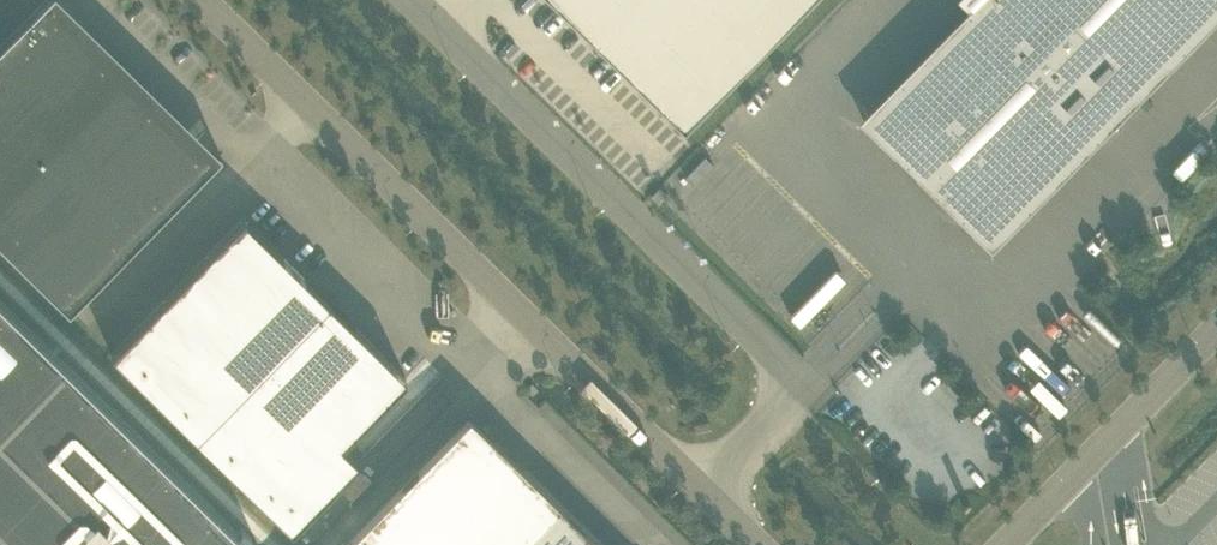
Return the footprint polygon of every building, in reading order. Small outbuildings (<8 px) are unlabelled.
[(221,155),(63,0),(45,0),(0,46),(0,243),(69,311),(221,155)] [(682,128),(808,0),(551,0),(682,128)] [(879,138),(878,139),(962,221),(962,220),(976,234),(1205,0),(988,0),(865,125),(879,138)] [(328,300),(243,217),(111,352),(196,435),(328,300)] [(0,300),(0,544),(249,544),(0,300)] [(196,435),(292,529),(358,461),(340,443),(406,377),(328,300),(196,435)] [(469,418),(350,539),(356,544),(598,544),(469,418)]
